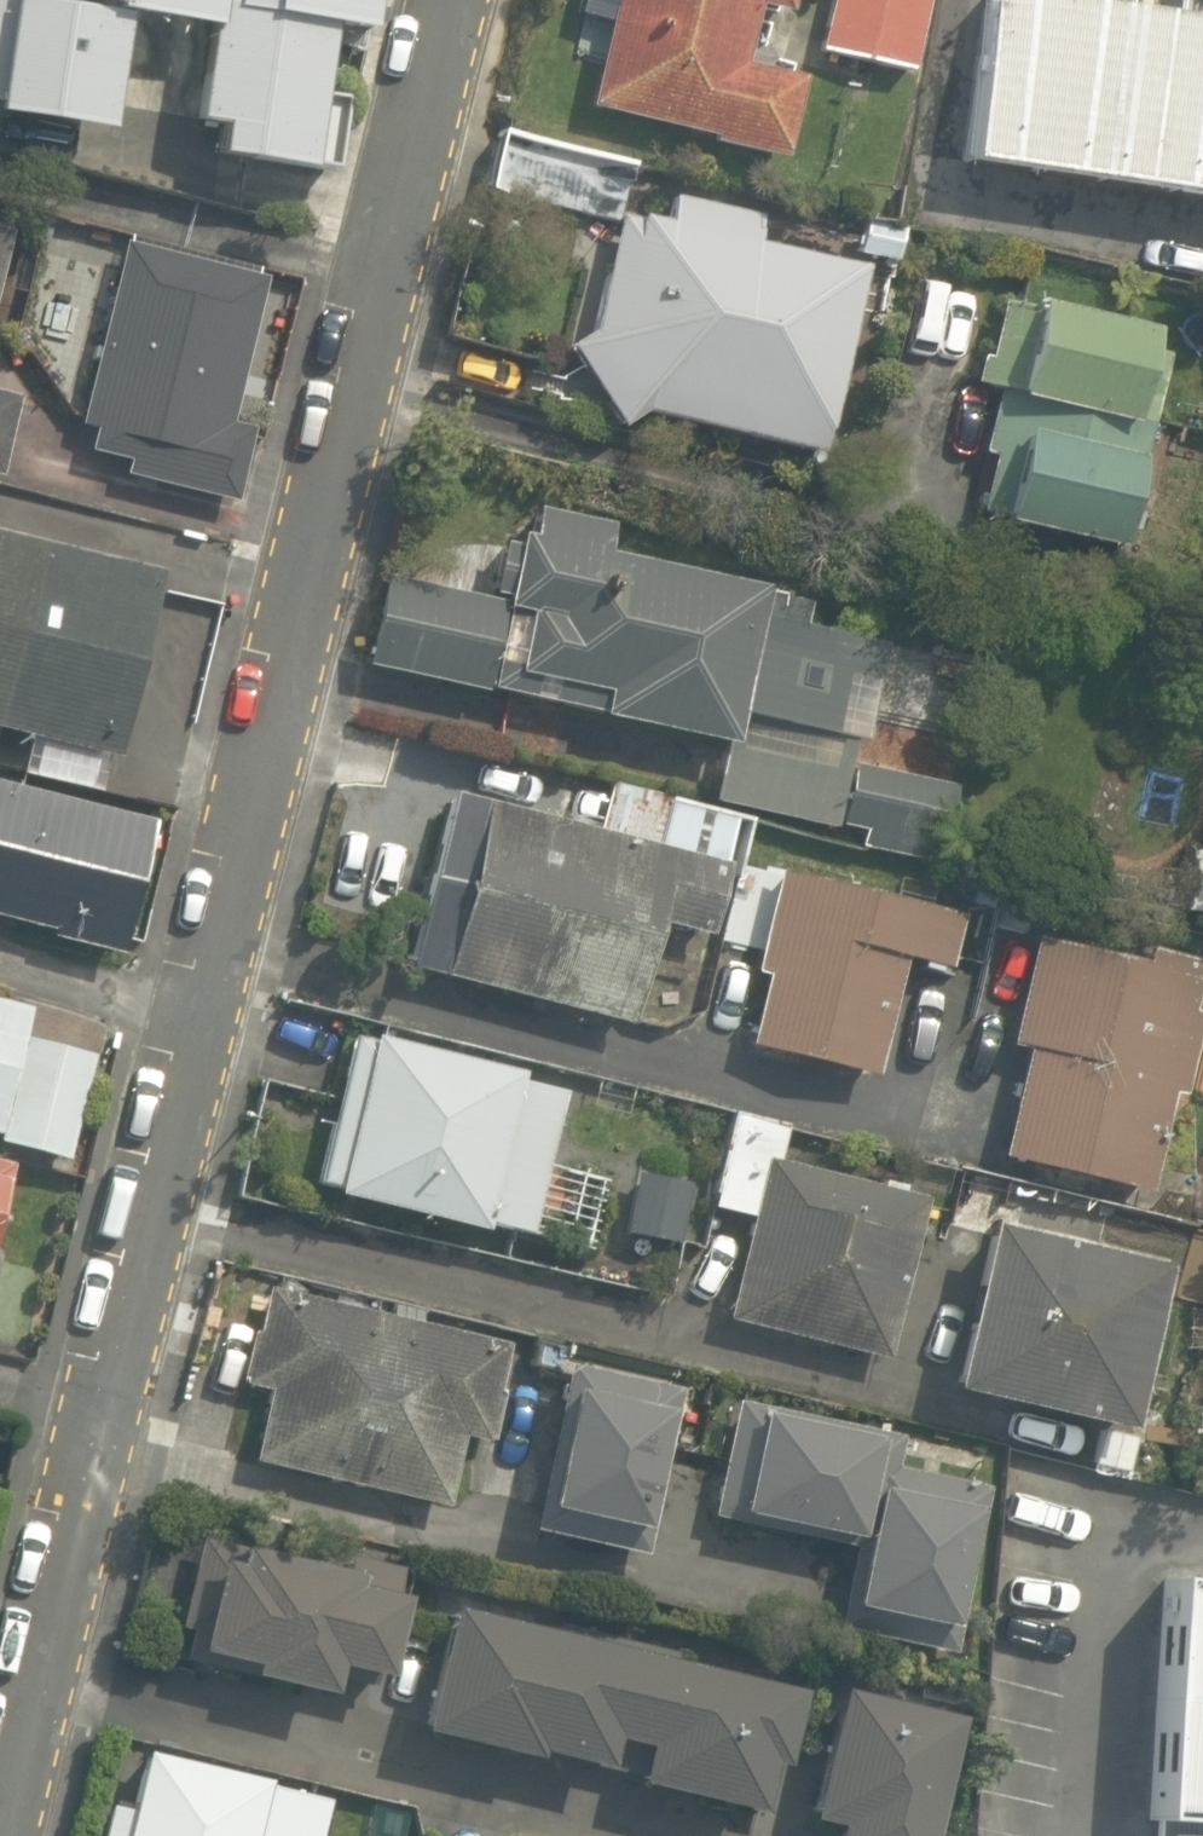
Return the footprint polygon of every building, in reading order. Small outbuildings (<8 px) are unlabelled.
[(316,164),(330,94),(299,88),(312,19),(342,25),(347,0),(0,0),(0,105),(89,122),(109,16),(191,31),(171,137),(316,164)] [(581,112),(771,155),(794,59),(742,47),(752,1),(789,10),(791,0),(580,0),(575,18),(602,24),(581,112)] [(811,48),(907,69),(922,0),(822,0),(811,48)] [(945,146),(1202,186),(1202,11),(1135,0),(968,0),(945,146)] [(652,406),(801,437),(838,257),(746,238),(756,192),(671,175),(661,220),(604,209),(562,410),(647,427),(652,406)] [(8,226),(0,224),(0,264),(8,226)] [(229,427),(264,259),(116,228),(71,440),(114,450),(109,475),(227,501),(242,430),(229,427)] [(978,257),(948,373),(1004,388),(972,513),(1130,554),(1193,313),(978,257)] [(14,391),(0,389),(0,452),(14,391)] [(703,728),(690,800),(946,845),(957,779),(844,759),(875,587),(510,523),(497,597),(379,576),(363,668),(703,728)] [(0,528),(0,728),(100,752),(146,563),(0,528)] [(108,957),(148,811),(0,771),(0,928),(108,957)] [(389,968),(624,1031),(648,939),(707,955),(744,815),(720,809),(593,775),(587,798),(492,773),(485,799),(437,787),(389,968)] [(749,836),(726,947),(742,951),(724,1043),(866,1071),(890,949),(950,961),(967,879),(749,836)] [(993,1049),(1014,1053),(995,1164),(1168,1194),(1202,985),(1202,956),(1015,923),(993,1049)] [(18,998),(0,993),(0,1141),(59,1158),(89,1049),(10,1026),(18,998)] [(545,1079),(335,1025),(297,1176),(506,1230),(545,1079)] [(706,1205),(742,1211),(723,1318),(883,1345),(910,1187),(771,1163),(779,1115),(723,1105),(706,1205)] [(666,1245),(687,1160),(634,1147),(613,1231),(666,1245)] [(1145,1253),(969,1218),(938,1378),(1114,1412),(1145,1253)] [(263,1387),(242,1471),(435,1518),(455,1434),(480,1440),(504,1342),(260,1282),(236,1380),(263,1387)] [(670,1379),(559,1358),(528,1523),(640,1543),(670,1379)] [(735,1386),(715,1505),(846,1528),(830,1617),(934,1636),(962,1476),(886,1463),(895,1414),(735,1386)] [(189,1536),(169,1626),(232,1639),(227,1664),(325,1685),(330,1661),(366,1668),(385,1578),(189,1536)] [(1154,1581),(1139,1824),(1202,1827),(1202,1583),(1154,1581)] [(435,1598),(404,1718),(583,1765),(591,1733),(625,1741),(617,1774),(750,1808),(781,1688),(435,1598)] [(822,1674),(797,1835),(915,1835),(937,1691),(822,1674)] [(82,1835),(300,1835),(311,1788),(130,1747),(116,1810),(89,1804),(82,1835)]
